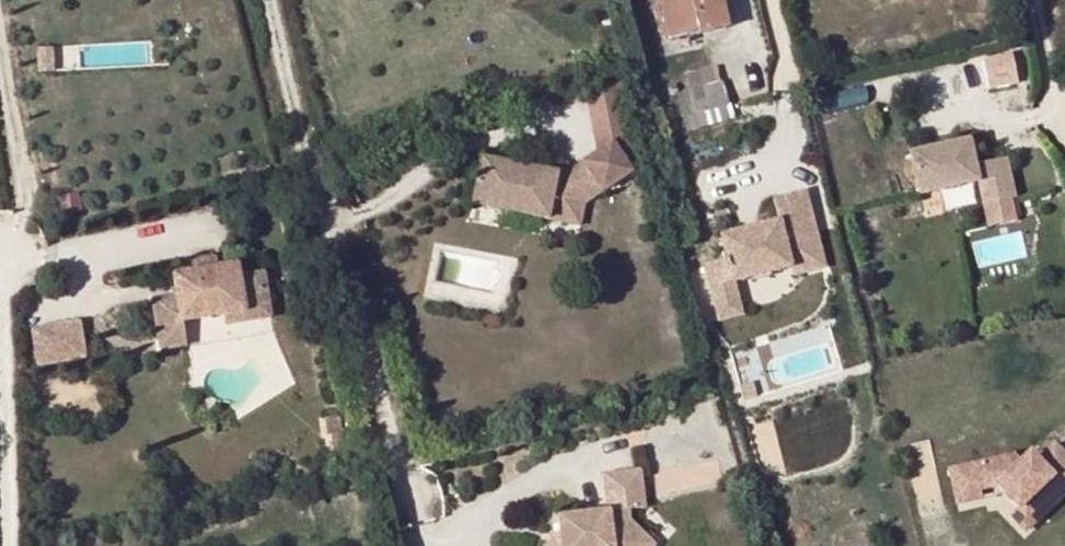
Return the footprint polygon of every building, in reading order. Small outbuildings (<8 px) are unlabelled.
[(660,43),(668,41),(659,0),(651,0),(660,43)] [(668,41),(728,28),(722,0),(659,0),(668,41)] [(50,70),(49,49),(32,49),(33,70),(50,70)] [(986,83),(1014,80),(1012,53),(984,56),(986,83)] [(685,74),(689,90),(722,81),(718,65),(685,74)] [(739,119),(735,105),(729,79),(722,81),(689,90),(677,93),(684,117),(688,133),(739,119)] [(599,138),(621,129),(605,89),(583,98),(599,138)] [(970,141),(911,155),(920,195),(976,182),(981,207),(1015,199),(1006,158),(975,165),(970,141)] [(561,176),(478,160),(470,204),(549,222),(549,219),(553,199),(585,205),(603,193),(581,161),(561,176)] [(781,224),(722,238),(728,261),(706,265),(714,301),(736,295),(733,283),(792,270),(786,246),(818,238),(807,195),(776,203),(781,224)] [(553,199),(549,219),(580,228),(585,205),(553,199)] [(818,238),(786,246),(792,270),(793,277),(825,270),(818,238)] [(190,260),(191,274),(218,270),(215,256),(190,260)] [(191,274),(173,277),(176,297),(152,300),(156,327),(183,323),(222,317),(268,310),(263,275),(238,279),(237,267),(218,270),(191,274)] [(736,295),(714,301),(718,321),(741,316),(736,295)] [(268,310),(222,317),(224,325),(269,318),(268,310)] [(31,329),(30,332),(35,364),(35,365),(37,368),(38,368),(83,361),(85,359),(87,357),(81,325),(80,323),(79,322),(77,321),(32,328),(31,329)] [(183,323),(156,327),(160,350),(186,346),(183,323)] [(992,461),(999,488),(1019,509),(1025,503),(1039,518),(1064,494),(1064,458),(1053,446),(1038,461),(1030,468),(1022,460),(1020,462),(1014,456),(992,461)] [(1038,461),(1030,452),(1022,460),(1030,468),(1038,461)] [(949,471),(957,504),(976,500),(979,490),(997,486),(999,488),(992,461),(949,471)] [(640,473),(604,477),(608,513),(601,514),(601,521),(591,522),(590,515),(559,520),(562,543),(551,544),(550,545),(653,545),(655,543),(626,522),(629,512),(645,510),(640,473)] [(1025,532),(1039,518),(1025,503),(1019,509),(1011,517),(1025,532)] [(601,514),(590,515),(591,522),(601,521),(601,514)]
